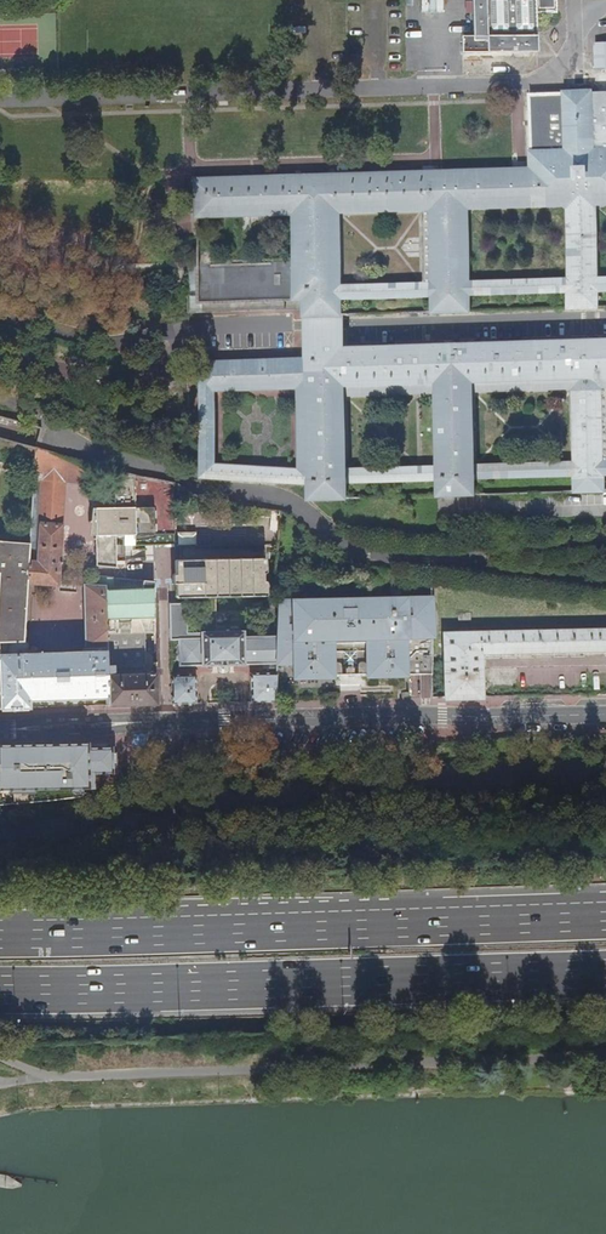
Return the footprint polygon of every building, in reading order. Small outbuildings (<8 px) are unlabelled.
[(554,0),(471,0),(472,37),(461,37),(461,52),(486,52),(536,54),(535,13),(554,13),(554,0)] [(595,44),(595,68),(605,69),(605,44),(595,44)] [(201,365),(203,436),(202,457),(202,468),(201,480),(246,484),(309,488),(309,504),(346,502),(346,484),(439,481),(439,499),(474,497),(474,480),(575,476),(576,494),(601,493),(600,476),(605,476),(605,343),(556,345),(458,348),(341,352),(340,324),(340,315),(340,299),(433,296),(434,312),(434,313),(468,312),(468,311),(467,295),(567,292),(567,308),(568,312),(600,310),(600,307),(600,291),(605,290),(605,280),(594,281),(593,204),(605,204),(605,93),(529,95),(531,172),(364,177),(197,183),(197,211),(197,216),(293,214),(295,260),(198,263),(200,304),(295,301),(296,325),(298,363),(201,365)] [(101,484),(102,468),(97,467),(37,450),(35,479),(43,480),(66,482),(101,484)] [(115,509),(100,510),(96,510),(97,567),(109,567),(116,568),(118,567),(118,556),(126,556),(126,559),(134,559),(134,546),(175,545),(174,484),(147,479),(140,478),(115,471),(115,509)] [(43,480),(35,479),(31,543),(30,560),(37,560),(43,480)] [(59,586),(66,482),(43,480),(37,560),(30,560),(28,584),(59,586)] [(277,547),(281,513),(204,501),(189,492),(178,485),(174,484),(175,545),(175,548),(181,548),(182,559),(266,565),(266,561),(264,559),(264,547),(277,547)] [(24,642),(26,621),(27,601),(28,584),(30,560),(31,543),(0,541),(0,574),(1,574),(0,582),(0,643),(24,642)] [(266,572),(266,565),(182,559),(181,561),(176,561),(176,575),(173,578),(174,586),(175,586),(177,587),(177,599),(179,601),(203,600),(215,599),(264,598),(267,597),(267,585),(264,583),(263,575),(266,575),(266,572)] [(107,667),(115,666),(146,666),(146,634),(157,633),(156,627),(155,627),(155,583),(150,582),(145,582),(144,591),(117,592),(113,579),(98,578),(97,587),(85,586),(86,655),(29,656),(29,646),(26,643),(24,642),(0,643),(0,683),(1,712),(1,713),(31,712),(30,701),(108,699),(107,667)] [(216,633),(215,599),(203,600),(204,634),(216,633)] [(277,638),(275,665),(290,665),(291,679),(429,676),(430,660),(428,601),(403,601),(279,604),(277,638)] [(275,665),(277,638),(243,639),(243,633),(216,633),(204,634),(202,634),(201,636),(188,636),(187,605),(171,605),(171,642),(180,641),(180,667),(202,667),(202,668),(204,668),(204,667),(217,667),(218,667),(229,667),(229,666),(241,666),(242,667),(244,667),(244,666),(267,666),(267,675),(250,675),(251,704),(274,704),(275,665)] [(443,700),(478,699),(477,653),(605,650),(605,633),(442,636),(443,700)] [(115,666),(107,667),(108,699),(108,706),(133,706),(157,705),(157,675),(115,676),(115,670),(115,666)] [(172,706),(197,705),(196,677),(172,677),(172,706)] [(0,746),(0,792),(91,791),(91,777),(110,776),(110,748),(86,749),(86,744),(0,746)]
